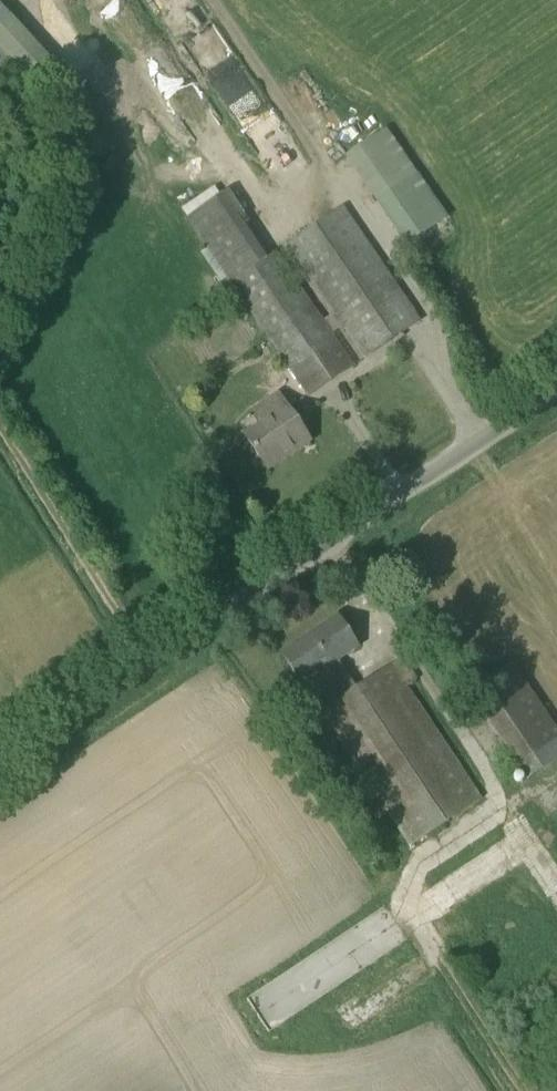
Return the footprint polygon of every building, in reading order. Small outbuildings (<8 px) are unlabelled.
[(22,98),(63,59),(7,0),(0,0),(0,76),(22,98)] [(446,219),(424,185),(388,210),(410,243),(446,219)] [(290,246),(284,249),(293,263),(299,259),(335,312),(322,321),(331,334),(344,326),(365,357),(420,320),(344,209),(290,246)] [(277,253),(233,282),(296,377),(309,396),(353,366),(340,347),(331,334),(322,321),(277,253)] [(309,440),(297,422),(278,394),(254,410),(263,423),(245,436),(267,469),(309,440)] [(313,677),(333,706),(357,689),(338,661),(358,648),(337,616),(282,653),(302,684),(313,677)] [(404,658),(357,689),(333,706),(323,712),(411,847),(483,800),(408,685),(417,679),(404,658)] [(518,766),(528,781),(556,760),(556,730),(512,662),(468,691),(518,766)] [(324,950),(251,994),(268,1022),(341,979),(324,950)] [(393,978),(340,1005),(351,1026),(404,998),(393,978)]
